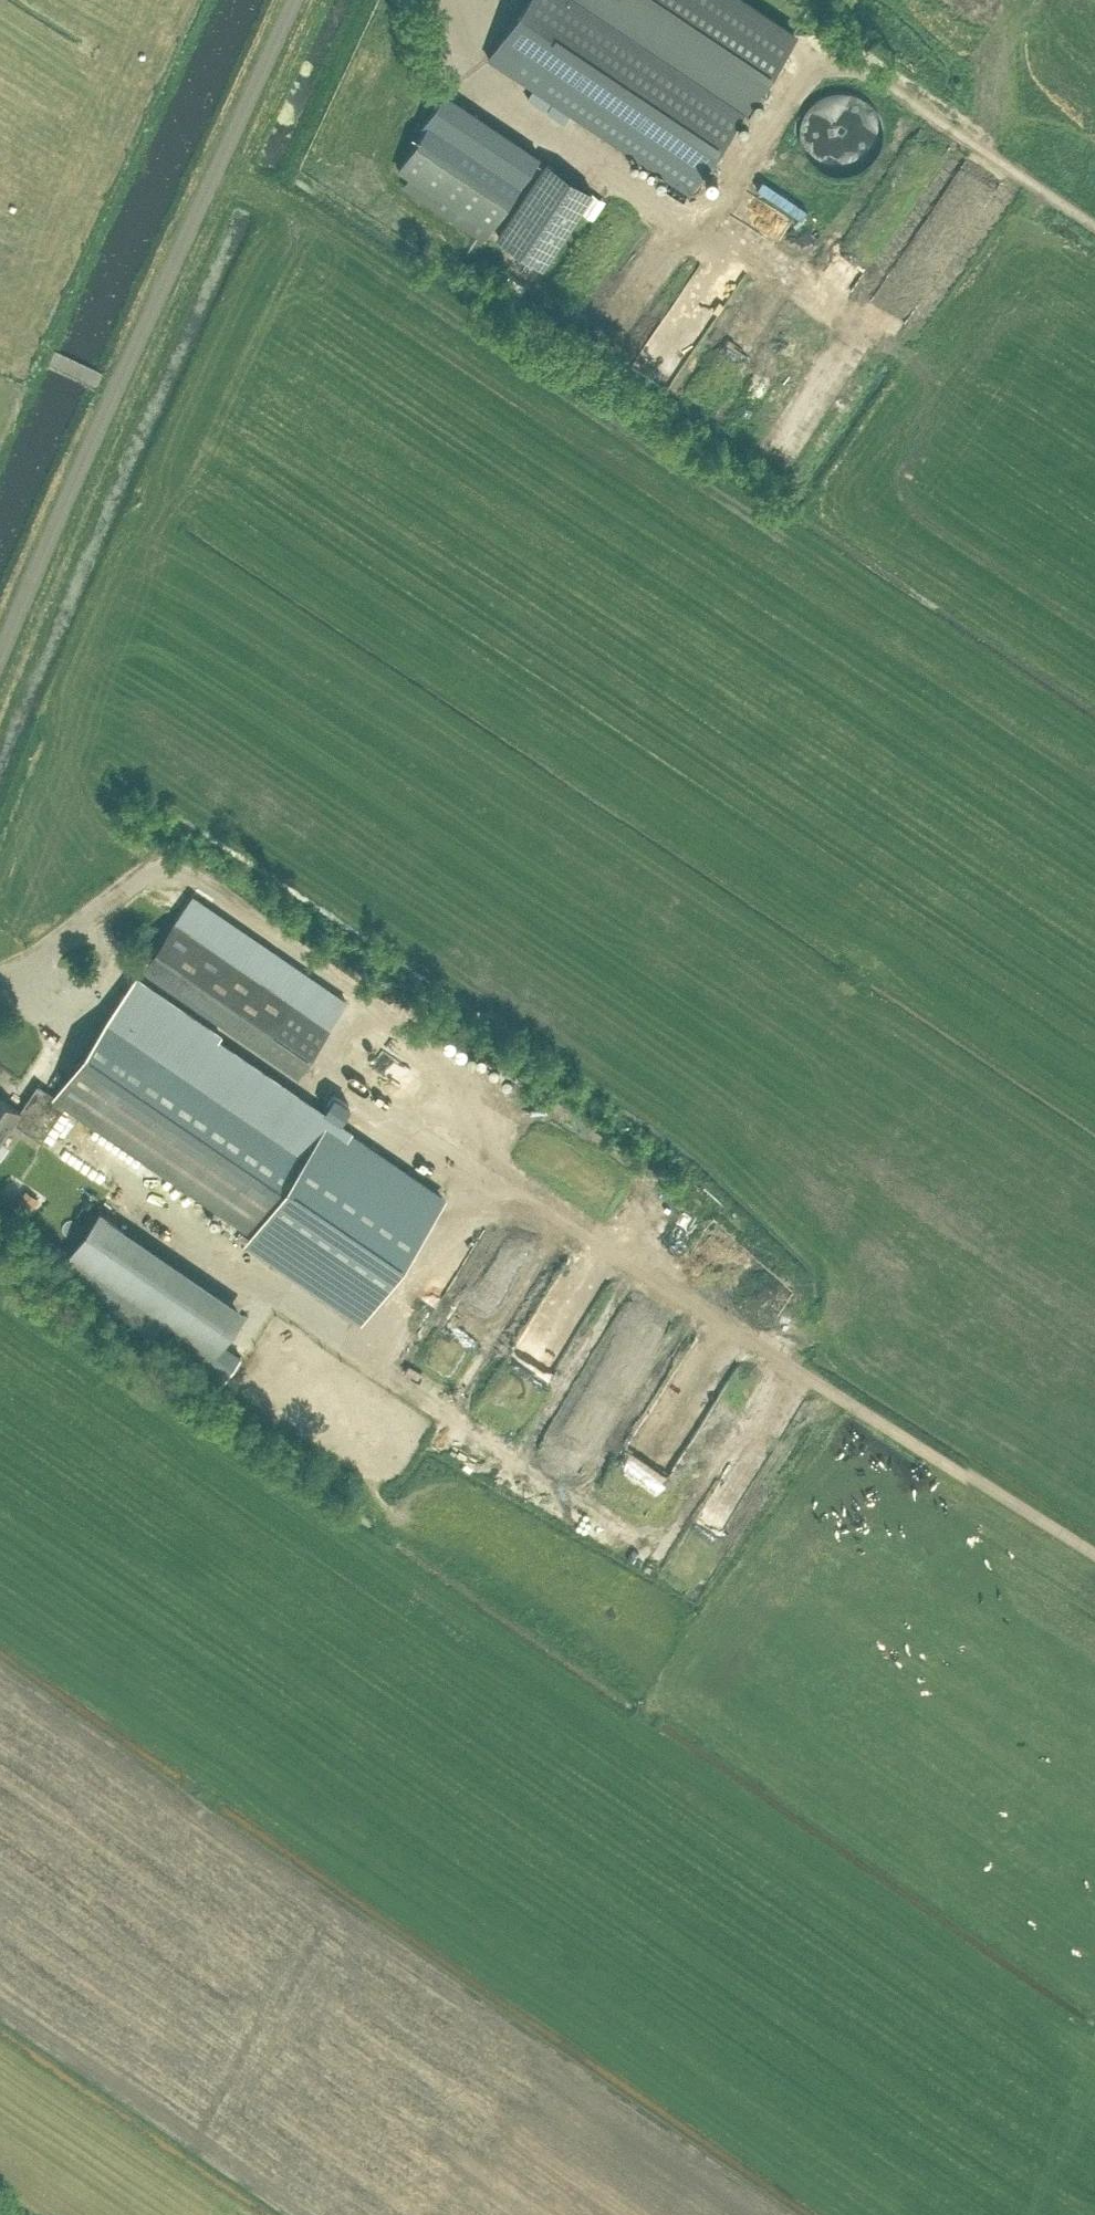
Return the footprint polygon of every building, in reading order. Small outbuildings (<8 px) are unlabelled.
[(689,190),(794,31),(747,0),(525,0),(488,56),(689,190)] [(540,154),(444,90),(419,127),(422,129),(398,166),(490,227),(540,154)] [(958,181),(968,192),(981,179),(971,169),(958,181)] [(595,278),(608,284),(614,267),(601,262),(595,278)] [(329,1025),(291,999),(174,919),(144,964),(260,1044),(300,1070),(329,1025)] [(14,1119),(41,1138),(65,1104),(252,1231),(248,1237),(362,1315),(442,1197),(348,1133),(351,1128),(218,1037),(221,1032),(137,974),(119,1001),(54,1095),(37,1083),(20,1109),(0,1095),(0,1140),(14,1119)] [(321,1097),(344,1107),(353,1084),(330,1074),(321,1097)] [(85,1143),(135,1175),(128,1186),(173,1215),(178,1207),(195,1218),(204,1204),(92,1133),(85,1143)] [(30,1181),(18,1201),(33,1211),(46,1191),(30,1181)] [(99,1207),(57,1267),(204,1368),(245,1307),(99,1207)] [(644,1243),(656,1249),(665,1233),(654,1226),(644,1243)]
